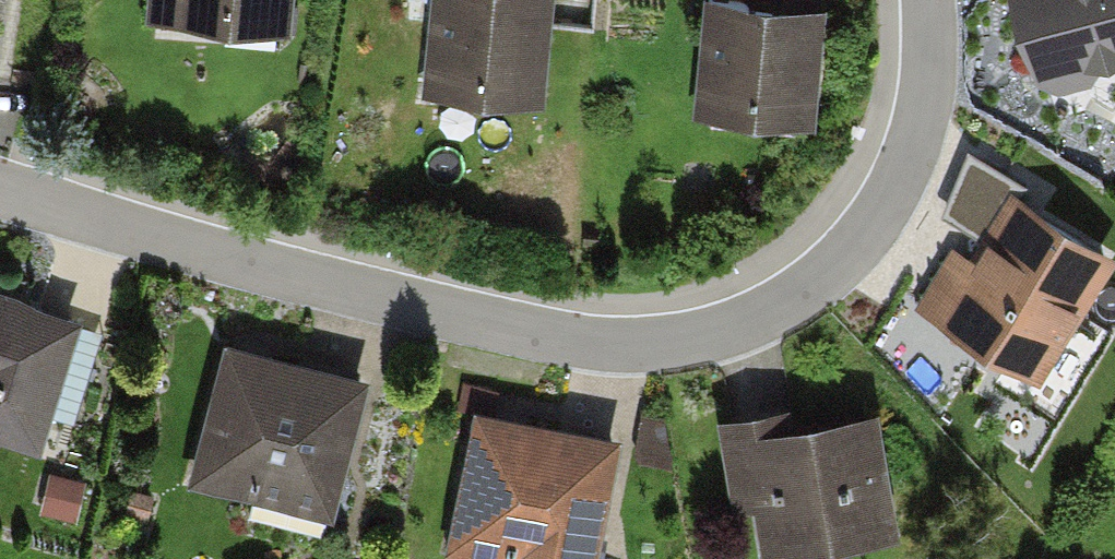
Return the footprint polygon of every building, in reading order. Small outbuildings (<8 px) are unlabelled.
[(162,29),(299,41),(302,0),(165,0),(162,29)] [(435,91),(555,101),(563,0),(442,0),(435,91)] [(1048,82),(1114,61),(1114,0),(1022,0),(1048,82)] [(834,12),(713,2),(703,117),(823,128),(834,12)] [(1020,193),(981,259),(958,246),(921,308),(1050,385),(1114,276),(1114,250),(1020,193)] [(0,290),(0,428),(49,444),(90,319),(0,290)] [(377,381),(233,343),(197,480),(341,518),(377,381)] [(726,417),(739,503),(757,501),(766,558),(769,558),(906,538),(887,412),(805,425),(802,406),(726,417)] [(481,412),(453,551),(494,558),(605,558),(629,442),(481,412)]
